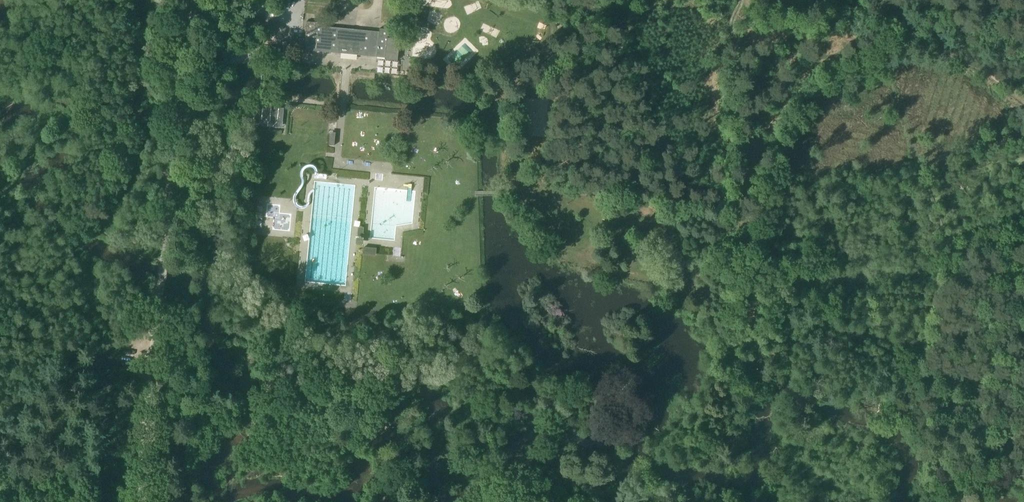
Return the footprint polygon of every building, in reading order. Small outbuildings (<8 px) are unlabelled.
[(344,33),(344,29),(324,27),(324,23),(307,21),(304,50),(322,52),(322,51),(377,56),(377,57),(378,57),(385,57),(385,59),(398,61),(400,39),(401,39),(402,31),(384,29),(380,28),(379,32),(359,30),(359,35),(344,33)] [(250,105),(249,119),(250,119),(249,124),(263,126),(264,120),(283,122),(284,108),(281,108),(281,106),(277,106),(278,98),(263,97),(262,106),(250,105)] [(396,149),(409,151),(411,139),(398,137),(396,149)] [(364,246),(363,254),(377,254),(377,247),(364,246)]
